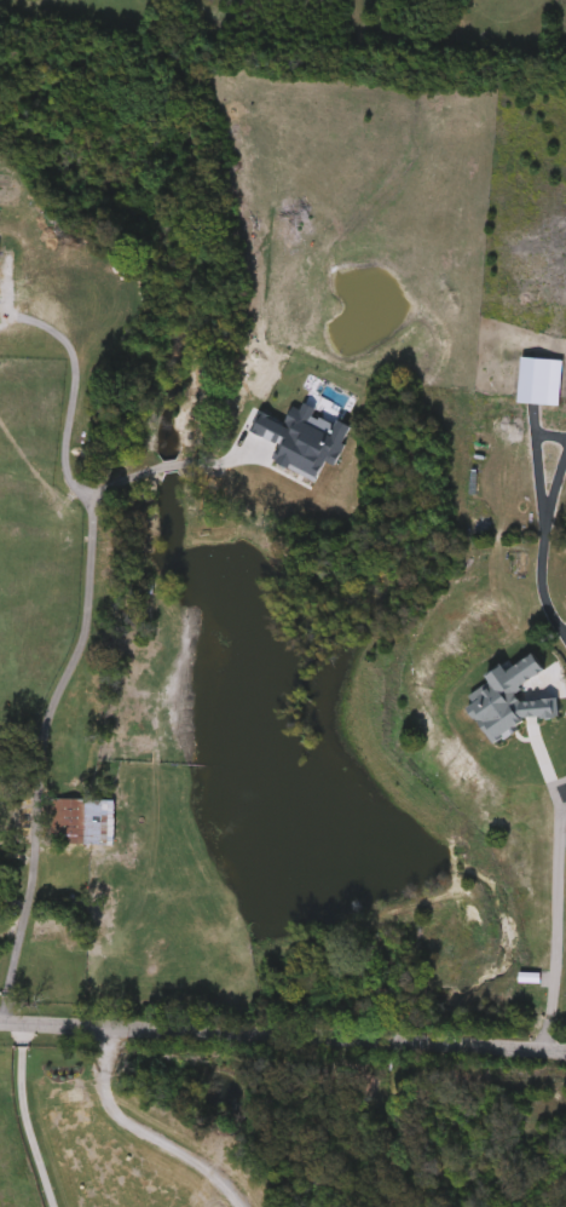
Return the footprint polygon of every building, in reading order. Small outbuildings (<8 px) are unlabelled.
[(109,846),(52,846),(52,803),(109,803),(109,846)]
